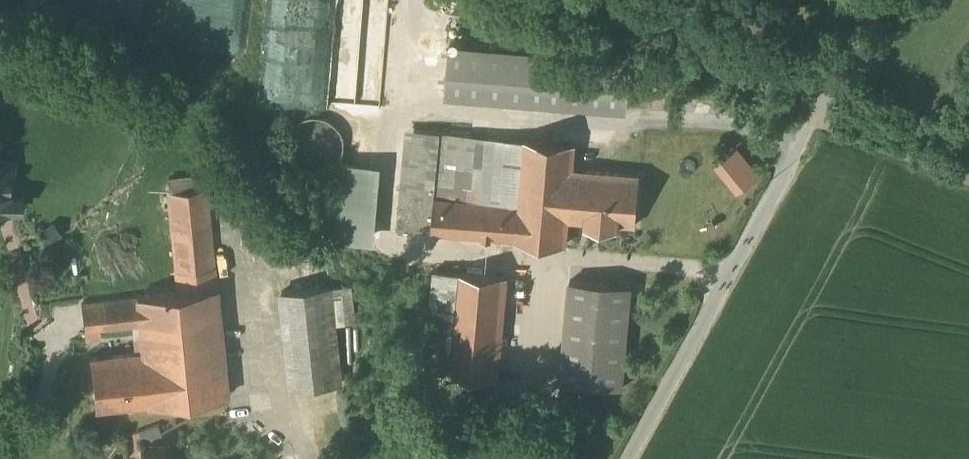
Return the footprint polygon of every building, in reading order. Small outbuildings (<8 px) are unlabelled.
[(388,0),(351,0),(346,105),(383,107),(388,0)] [(631,63),(451,47),(446,95),(627,110),(631,63)] [(327,119),(324,118),(319,117),(315,117),(312,117),(306,119),(302,121),(298,123),(295,125),(293,128),(291,131),(289,136),(288,139),(287,142),(287,146),(288,151),(288,153),(289,155),(290,159),(292,162),(296,167),(299,169),(302,171),(307,173),(313,175),(318,175),(324,174),(329,172),(333,170),(336,167),(338,165),(341,161),(344,156),(345,152),(345,148),(345,144),(345,141),(344,138),(344,136),(342,133),(341,130),(338,126),(335,124),(333,122),(330,120),(327,119)] [(442,132),(408,129),(400,230),(433,233),(442,132)] [(575,144),(442,132),(433,233),(516,240),(567,244),(573,169),(575,144)] [(720,166),(741,195),(765,177),(743,148),(720,166)] [(612,172),(573,169),(569,220),(586,221),(586,224),(619,227),(619,224),(636,226),(640,175),(641,164),(613,162),(612,172)] [(0,167),(0,210),(11,211),(20,211),(21,194),(12,193),(13,167),(0,167)] [(205,188),(169,192),(179,291),(173,292),(83,301),(86,331),(140,325),(142,339),(149,406),(227,399),(205,188)] [(54,225),(41,234),(48,244),(61,234),(54,225)] [(171,268),(80,276),(83,301),(173,292),(171,268)] [(459,273),(435,271),(426,375),(449,377),(459,273)] [(506,276),(459,273),(449,377),(497,381),(506,276)] [(631,286),(571,281),(562,385),(622,390),(631,286)] [(331,287),(283,292),(293,392),(341,387),(331,287)] [(136,353),(90,358),(96,412),(149,406),(142,339),(134,340),(136,353)] [(247,434),(241,432),(235,435),(233,441),(236,446),(242,448),(248,445),(250,439),(247,434)] [(141,454),(143,458),(168,458),(165,448),(141,454)]
